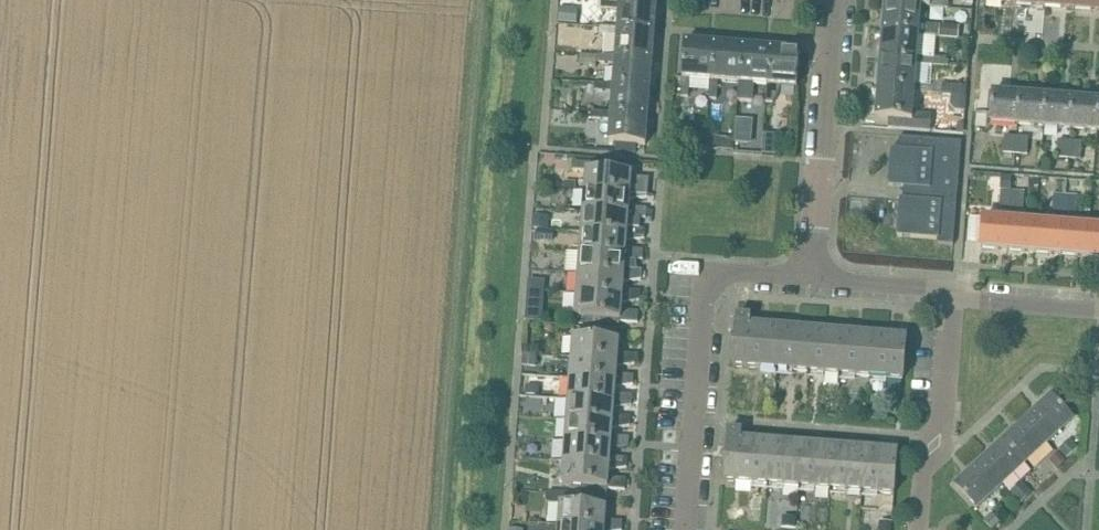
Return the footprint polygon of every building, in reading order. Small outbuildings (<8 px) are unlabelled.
[(891,4),(920,6),(920,7),(948,9),(949,1),(936,0),(892,0),(891,4)] [(1014,7),(1043,9),(1044,0),(1015,0),(1014,7)] [(1043,9),(1073,11),(1074,0),(1044,0),(1043,9)] [(1073,11),(1098,13),(1098,0),(1074,0),(1073,11)] [(616,11),(615,30),(616,30),(616,31),(653,34),(656,5),(617,2),(601,1),(600,10),(616,11)] [(882,6),(880,35),(918,38),(935,39),(936,27),(918,26),(920,7),(920,6),(891,4),(891,7),(882,6)] [(576,25),(577,11),(558,9),(557,24),(576,25)] [(959,28),(939,26),(938,39),(958,40),(959,28)] [(614,37),(613,57),(615,57),(615,58),(651,61),(653,34),(616,31),(616,30),(615,30),(598,28),(597,36),(614,37)] [(880,35),(878,62),(916,65),(916,66),(933,68),(933,67),(947,68),(947,63),(944,61),(933,60),(916,59),(917,38),(918,38),(880,35)] [(689,82),(709,84),(709,82),(710,82),(712,45),(684,43),(680,98),(687,99),(689,82)] [(709,82),(709,84),(707,100),(715,101),(716,84),(737,86),(737,84),(740,48),(712,45),(710,82),(709,82)] [(737,84),(737,86),(735,103),(752,105),(753,87),(765,88),(765,87),(766,87),(769,50),(740,48),(737,84)] [(765,87),(765,88),(764,105),(771,105),(772,105),(779,89),(795,90),(798,52),(769,50),(766,87),(765,87)] [(612,65),(610,86),(612,86),(611,87),(649,90),(651,61),(615,58),(615,57),(613,57),(595,56),(595,64),(612,65)] [(878,62),(875,91),(913,94),(913,95),(931,96),(931,89),(913,87),(915,66),(916,66),(916,65),(878,62)] [(610,93),(608,113),(610,113),(610,114),(647,117),(649,90),(611,87),(612,86),(610,86),(594,84),(593,92),(610,93)] [(941,96),(950,97),(965,98),(966,87),(942,85),(941,96)] [(913,95),(913,94),(875,91),(873,119),(929,123),(930,115),(911,114),(913,95)] [(989,124),(1017,126),(1020,98),(991,95),(989,124)] [(949,107),(953,111),(964,112),(965,98),(950,97),(949,107)] [(1020,98),(1017,126),(1045,129),(1046,100),(1020,98)] [(1046,100),(1045,129),(1071,131),(1073,102),(1046,100)] [(1071,131),(1098,133),(1098,109),(1098,104),(1073,102),(1071,131)] [(568,111),(553,110),(552,121),(568,122),(568,111)] [(644,147),(647,117),(610,114),(610,113),(608,113),(592,112),(592,120),(608,121),(606,144),(644,147)] [(736,121),(734,146),(750,147),(752,122),(736,121)] [(671,133),(670,148),(683,149),(684,134),(671,133)] [(762,135),(761,155),(775,156),(776,136),(762,135)] [(707,137),(706,152),(717,152),(718,139),(718,138),(707,137)] [(1002,155),(1015,156),(1017,139),(1003,138),(1002,155)] [(1017,139),(1015,156),(1026,156),(1027,139),(1017,139)] [(901,201),(898,201),(895,238),(935,240),(935,246),(952,247),(959,144),(897,140),(897,151),(889,150),(886,188),(902,189),(901,201)] [(1055,161),(1068,162),(1070,143),(1056,142),(1055,161)] [(1070,143),(1068,162),(1079,163),(1080,144),(1070,143)] [(553,157),(553,168),(561,168),(562,158),(562,156),(553,155),(553,157)] [(584,172),(583,193),(628,196),(628,199),(645,198),(646,189),(629,188),(630,175),(604,173),(605,166),(573,163),(573,171),(584,172)] [(1000,177),(999,191),(1000,191),(1011,192),(1012,177),(1000,177)] [(1000,191),(999,208),(1010,208),(1011,192),(1000,191)] [(1011,192),(1010,208),(1021,209),(1023,193),(1011,192)] [(583,193),(581,213),(644,218),(644,210),(627,209),(628,199),(628,196),(583,193)] [(1051,214),(1063,215),(1065,197),(1052,196),(1051,214)] [(1065,197),(1063,215),(1075,216),(1076,198),(1065,197)] [(581,213),(580,235),(625,238),(625,241),(642,239),(643,231),(626,229),(626,220),(644,219),(644,218),(581,213)] [(533,218),(532,230),(536,231),(552,232),(553,220),(533,218)] [(980,244),(980,249),(1006,252),(1007,252),(1009,223),(982,221),(980,244)] [(1009,223),(1007,252),(1032,254),(1033,254),(1035,225),(1033,225),(1010,223),(1009,223)] [(1035,225),(1033,254),(1059,256),(1062,256),(1064,228),(1062,227),(1035,225)] [(1064,228),(1062,256),(1085,258),(1088,230),(1078,229),(1064,228)] [(1085,258),(1088,258),(1098,259),(1098,230),(1088,230),(1085,258)] [(552,244),(553,232),(552,232),(536,231),(536,243),(552,244)] [(580,235),(578,255),(623,259),(623,261),(634,260),(641,260),(641,251),(624,250),(625,241),(625,238),(580,235)] [(578,255),(576,276),(622,279),(622,281),(639,280),(640,271),(635,271),(634,260),(623,261),(623,259),(578,255)] [(576,276),(575,297),(621,300),(620,303),(637,301),(638,293),(621,291),(622,281),(622,279),(576,276)] [(527,283),(526,292),(543,293),(544,283),(527,282),(527,283)] [(526,300),(525,308),(542,309),(543,293),(526,292),(526,300)] [(619,312),(620,303),(621,300),(575,297),(573,318),(618,322),(618,324),(636,323),(636,314),(619,312)] [(737,318),(736,330),(741,331),(749,331),(750,319),(750,318),(737,317),(737,318)] [(733,360),(733,368),(775,372),(776,372),(779,334),(777,334),(749,331),(741,331),(736,330),(735,336),(733,360)] [(779,334),(776,372),(804,374),(807,375),(811,336),(810,336),(808,336),(780,334),(779,334)] [(811,336),(807,375),(835,377),(837,377),(839,377),(842,339),(841,339),(838,339),(811,336)] [(571,339),(570,360),(615,364),(615,366),(633,365),(634,356),(616,355),(617,342),(571,339)] [(842,339),(839,377),(870,380),(874,342),(872,341),(842,339)] [(874,342),(870,380),(903,383),(906,344),(874,342)] [(536,357),(522,355),(521,367),(535,368),(536,357)] [(570,360),(568,381),(614,384),(614,387),(632,385),(632,377),(614,375),(615,366),(615,364),(570,360)] [(568,381),(566,402),(612,405),(612,408),(630,406),(631,398),(613,396),(614,387),(614,384),(568,381)] [(538,388),(524,387),(523,396),(537,397),(538,388)] [(1027,418),(1049,442),(1073,420),(1051,396),(1027,418)] [(566,402),(565,423),(610,426),(610,428),(629,426),(629,418),(611,416),(612,408),(612,405),(566,402)] [(880,412),(867,411),(866,420),(879,422),(880,412)] [(1027,418),(1002,442),(1024,465),(1049,442),(1027,418)] [(565,423),(563,443),(609,447),(609,450),(627,448),(627,440),(609,438),(610,428),(610,426),(565,423)] [(726,432),(725,445),(738,446),(740,446),(742,433),(741,433),(726,432)] [(1077,450),(1068,441),(1057,451),(1066,460),(1077,450)] [(979,463),(1001,487),(1024,465),(1002,442),(979,463)] [(563,443),(561,464),(607,467),(607,469),(625,468),(626,460),(608,458),(609,450),(609,447),(563,443)] [(725,445),(722,483),(733,484),(766,487),(767,487),(770,448),(740,446),(738,446),(725,445)] [(770,448),(767,487),(797,489),(798,489),(801,451),(799,451),(770,448)] [(801,451),(798,489),(829,492),(832,453),(801,451)] [(832,453),(829,492),(861,494),(864,456),(863,456),(832,453)] [(1057,454),(1048,462),(1056,470),(1065,463),(1057,454)] [(864,456),(861,494),(892,497),(895,459),(864,456)] [(977,509),(1001,487),(979,463),(955,486),(977,509)] [(560,485),(562,485),(581,487),(581,496),(592,498),(605,499),(605,491),(623,492),(624,481),(606,479),(607,469),(607,467),(561,464),(560,485)] [(1031,495),(1020,483),(1009,493),(1020,505),(1031,495)] [(557,527),(596,529),(620,529),(620,523),(603,522),(604,509),(591,508),(592,498),(581,496),(564,495),(564,506),(559,506),(557,527)] [(983,522),(990,529),(993,529),(1000,524),(991,515),(983,522)] [(782,518),(781,529),(789,529),(795,529),(795,519),(782,518)]
